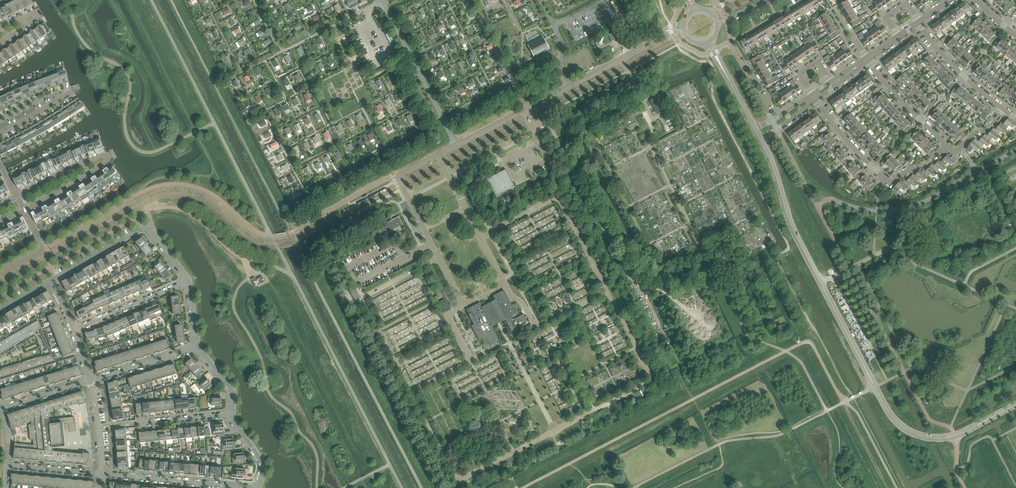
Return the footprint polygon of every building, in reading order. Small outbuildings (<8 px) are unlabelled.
[(22,0),(16,0),(13,1),(18,11),(19,13),(22,11),(21,10),(26,8),(22,0)] [(32,0),(22,0),(26,8),(26,9),(29,8),(29,6),(34,4),(32,0)] [(815,8),(819,6),(816,0),(811,0),(810,1),(815,8)] [(848,0),(839,5),(842,10),(850,5),(848,0)] [(874,13),(878,10),(871,0),(868,0),(866,1),(874,13)] [(878,10),(883,7),(877,0),(876,0),(873,2),(872,0),(871,0),(878,10)] [(919,8),(923,5),(919,0),(913,0),(919,8)] [(999,6),(1003,10),(1010,3),(1007,0),(1004,0),(999,6)] [(18,11),(13,1),(9,4),(6,5),(10,15),(11,16),(14,15),(13,13),(18,11)] [(805,3),(810,11),(815,8),(810,1),(805,3)] [(801,6),(805,14),(810,11),(805,3),(801,6)] [(959,6),(965,14),(969,10),(964,3),(959,6)] [(1010,3),(1003,10),(1007,14),(1014,7),(1010,3)] [(6,5),(0,8),(0,12),(3,18),(4,20),(7,18),(6,17),(10,15),(6,5)] [(845,14),(853,9),(850,5),(842,10),(845,14)] [(796,9),(801,17),(805,14),(801,6),(796,9)] [(954,10),(960,17),(965,14),(959,6),(954,10)] [(791,12),(796,20),(801,17),(796,9),(791,12)] [(847,19),(856,14),(853,9),(845,14),(847,19)] [(960,17),(954,10),(950,13),(956,21),(960,17)] [(787,15),(791,22),(796,20),(791,12),(787,15)] [(821,22),(829,17),(826,13),(818,18),(821,22)] [(945,17),(951,24),(956,21),(950,13),(945,17)] [(384,27),(378,14),(373,16),(380,29),(384,27)] [(850,23),(861,16),(858,18),(856,14),(847,19),(850,23)] [(782,17),(787,25),(791,22),(787,15),(782,17)] [(853,27),(864,21),(861,16),(850,23),(853,27)] [(778,20),(782,28),(787,25),(782,17),(778,20)] [(824,27),(832,22),(829,17),(821,22),(824,27)] [(951,24),(945,17),(941,20),(946,28),(951,24)] [(976,30),(982,23),(978,19),(972,25),(976,30)] [(773,23),(777,31),(782,28),(778,20),(773,23)] [(886,31),(879,20),(875,23),(882,34),(886,31)] [(946,28),(941,20),(936,23),(942,31),(946,28)] [(826,31),(834,26),(832,22),(824,27),(826,31)] [(51,32),(44,23),(37,28),(44,37),(45,39),(48,37),(46,35),(51,32)] [(768,26),(773,33),(777,31),(773,23),(768,26)] [(872,29),(878,37),(882,34),(875,23),(874,23),(876,26),(872,29)] [(942,31),(936,23),(931,27),(937,35),(942,31)] [(982,23),(976,30),(980,34),(987,27),(982,23)] [(764,28),(768,36),(773,33),(768,26),(764,28)] [(826,37),(837,31),(834,26),(826,31),(829,35),(826,37)] [(984,37),(991,30),(987,27),(980,34),(984,37)] [(44,37),(37,28),(30,33),(37,42),(38,44),(41,42),(39,40),(44,37)] [(759,31),(764,39),(768,36),(764,28),(759,31)] [(872,29),(868,32),(873,40),(878,37),(872,29)] [(991,44),(996,39),(993,37),(995,35),(991,30),(984,37),(991,44)] [(608,35),(611,41),(611,42),(618,38),(614,31),(608,35)] [(754,34),(759,42),(764,39),(759,31),(754,34)] [(829,42),(840,35),(837,31),(826,37),(829,42)] [(858,35),(865,46),(869,43),(862,32),(858,35)] [(862,32),(869,43),(873,40),(868,32),(864,35),(862,32)] [(37,42),(30,33),(24,37),(30,46),(31,48),(34,47),(33,45),(37,42)] [(759,42),(754,34),(750,37),(754,45),(759,42)] [(819,47),(811,36),(807,38),(815,50),(819,47)] [(30,46),(24,37),(17,42),(23,51),(24,53),(27,51),(26,49),(30,46)] [(750,47),(754,45),(750,37),(745,40),(750,47)] [(528,45),(533,56),(548,49),(543,38),(528,45)] [(804,43),(805,45),(811,53),(815,50),(807,38),(806,39),(808,40),(804,43)] [(951,49),(958,42),(954,38),(947,45),(951,49)] [(911,42),(917,50),(921,46),(916,39),(911,42)] [(750,47),(745,40),(740,42),(745,50),(750,47)] [(998,40),(993,46),(1001,51),(1007,44),(1002,40),(1000,42),(998,40)] [(23,51),(17,42),(10,47),(16,56),(17,58),(20,56),(19,54),(23,51)] [(906,46),(912,53),(917,50),(911,42),(906,46)] [(955,53),(962,46),(958,42),(951,49),(955,53)] [(841,46),(848,57),(853,54),(845,44),(841,46)] [(1007,44),(1001,51),(1005,55),(1011,48),(1007,44)] [(801,48),(807,56),(811,53),(805,45),(801,48)] [(839,52),(844,60),(848,57),(841,46),(841,47),(843,49),(839,52)] [(912,53),(906,46),(902,49),(908,57),(912,53)] [(962,46),(955,53),(959,57),(966,50),(962,46)] [(16,56),(10,47),(3,52),(9,61),(10,63),(13,61),(11,59),(16,56)] [(797,51),(802,59),(807,56),(801,48),(797,51)] [(1009,59),(1015,51),(1011,48),(1005,55),(1009,59)] [(897,52),(903,60),(908,57),(902,49),(897,52)] [(963,61),(970,54),(966,50),(959,57),(963,61)] [(793,54),(798,62),(802,59),(797,51),(793,54)] [(3,52),(0,53),(0,63),(1,65),(3,67),(6,65),(4,63),(9,61),(3,52)] [(834,55),(840,63),(844,60),(839,52),(834,55)] [(903,60),(897,52),(893,56),(898,64),(903,60)] [(762,54),(751,60),(754,65),(765,58),(762,54)] [(788,57),(794,65),(798,62),(793,54),(788,57)] [(970,54),(963,61),(967,65),(969,64),(971,66),(976,61),(970,54)] [(824,58),(831,69),(836,66),(828,55),(824,58)] [(828,55),(836,66),(840,63),(834,55),(830,58),(829,55),(828,55)] [(888,59),(894,67),(898,64),(893,56),(888,59)] [(927,67),(933,60),(929,56),(922,62),(927,67)] [(778,60),(785,71),(790,68),(782,57),(778,60)] [(782,57),(790,68),(794,65),(788,57),(784,60),(783,57),(782,57)] [(765,58),(754,65),(757,69),(765,64),(762,60),(765,58)] [(894,67),(888,59),(883,63),(889,70),(894,67)] [(933,60),(927,67),(931,71),(937,64),(933,60)] [(974,68),(976,70),(975,72),(979,76),(985,69),(978,63),(974,68)] [(765,64),(757,69),(759,74),(767,69),(765,64)] [(934,75),(941,68),(937,64),(931,71),(934,75)] [(941,68),(934,75),(938,79),(945,72),(941,68)] [(767,69),(759,74),(762,78),(770,73),(767,69)] [(985,69),(979,76),(983,80),(990,73),(985,69)] [(68,78),(65,72),(58,74),(61,85),(65,83),(64,82),(66,82),(66,83),(69,82),(68,78)] [(942,83),(949,76),(945,72),(938,79),(942,83)] [(770,73),(762,78),(765,83),(777,75),(773,77),(770,73)] [(988,84),(994,76),(990,73),(983,80),(988,84)] [(61,85),(58,74),(50,77),(54,87),(57,86),(57,85),(59,84),(59,85),(61,85)] [(901,85),(908,78),(904,74),(897,81),(901,85)] [(767,87),(778,80),(780,80),(777,75),(765,83),(767,87)] [(863,78),(868,86),(873,83),(867,75),(863,78)] [(942,83),(949,90),(954,85),(952,83),(953,81),(949,76),(942,83)] [(994,76),(988,84),(992,87),(998,80),(994,76)] [(54,87),(50,77),(43,80),(47,90),(50,89),(50,87),(51,87),(52,88),(54,87)] [(858,82),(864,89),(868,86),(863,78),(858,82)] [(905,89),(912,82),(908,78),(901,85),(905,89)] [(801,90),(794,79),(789,82),(797,93),(801,90)] [(47,90),(43,80),(40,81),(35,83),(39,93),(43,91),(42,90),(44,90),(44,91),(47,90)] [(998,80),(992,87),(997,91),(998,89),(1003,84),(998,80)] [(787,88),(792,96),(797,93),(789,82),(791,85),(787,88)] [(853,85),(859,93),(864,89),(858,82),(853,85)] [(912,82),(905,89),(909,93),(916,87),(912,82)] [(39,93),(35,83),(28,86),(32,96),(36,94),(35,93),(37,92),(37,94),(39,93)] [(1004,97),(1010,89),(1003,84),(998,89),(1001,91),(999,93),(1004,97)] [(849,89),(855,96),(859,93),(853,85),(849,89)] [(32,96),(28,86),(26,87),(21,89),(25,99),(28,97),(28,96),(30,95),(30,97),(32,96)] [(913,97),(920,91),(916,87),(909,93),(913,97)] [(952,92),(959,98),(965,91),(961,87),(959,89),(956,87),(952,92)] [(783,91),(788,99),(792,96),(787,88),(783,91)] [(25,99),(21,89),(13,92),(18,102),(21,100),(21,99),(22,98),(23,100),(25,99)] [(844,92),(850,100),(855,96),(849,89),(844,92)] [(1010,89),(1004,97),(1009,100),(1014,93),(1010,89)] [(784,102),(777,91),(772,94),(780,105),(784,102)] [(777,91),(784,102),(788,99),(783,91),(779,94),(777,91)] [(920,91),(913,97),(916,101),(923,95),(920,91)] [(965,91),(959,98),(963,102),(969,94),(965,91)] [(18,102),(13,92),(6,95),(10,105),(14,104),(14,102),(15,102),(16,103),(18,102)] [(840,95),(845,103),(850,100),(844,92),(840,95)] [(880,105),(887,99),(883,95),(881,96),(879,94),(874,99),(880,105)] [(967,105),(974,98),(969,94),(963,102),(967,105)] [(6,95),(0,98),(0,101),(3,109),(7,107),(6,106),(8,105),(9,106),(10,105),(6,95)] [(845,103),(840,95),(835,99),(841,107),(845,103)] [(920,106),(927,99),(923,95),(916,101),(920,106)] [(84,106),(80,100),(80,101),(78,97),(75,99),(76,100),(74,101),(74,100),(71,102),(77,111),(84,106)] [(650,101),(653,107),(657,114),(663,111),(656,98),(650,101)] [(974,98),(967,105),(972,109),(978,102),(974,98)] [(841,107),(835,99),(830,102),(836,110),(841,107)] [(887,99),(880,105),(884,110),(891,103),(887,99)] [(927,99),(920,106),(924,110),(926,108),(929,110),(934,106),(927,99)] [(77,111),(71,102),(68,104),(69,105),(67,106),(66,105),(63,107),(69,116),(77,111)] [(976,113),(982,106),(978,102),(972,109),(976,113)] [(891,103),(884,110),(887,114),(895,107),(891,103)] [(980,116),(987,109),(982,106),(976,113),(980,116)] [(69,116),(63,107),(61,109),(61,110),(60,111),(59,110),(56,112),(62,121),(69,116)] [(891,118),(898,112),(895,107),(887,114),(891,118)] [(936,121),(943,114),(936,108),(931,113),(934,115),(932,117),(936,121)] [(987,123),(992,117),(989,115),(991,113),(987,109),(980,116),(987,123)] [(62,121),(56,112),(53,114),(54,115),(52,116),(52,115),(49,116),(54,126),(62,121)] [(898,112),(891,118),(895,122),(902,116),(898,112)] [(811,117),(817,124),(822,121),(816,113),(811,117)] [(848,124),(855,118),(851,113),(844,120),(848,124)] [(943,114),(936,121),(941,125),(947,118),(943,114)] [(54,126),(49,116),(46,118),(46,119),(45,120),(44,119),(41,121),(47,130),(54,126)] [(855,118),(848,124),(851,128),(859,122),(858,121),(860,120),(857,116),(855,118)] [(899,127),(906,120),(902,116),(895,122),(899,127)] [(807,120),(812,128),(817,124),(811,117),(807,120)] [(945,129),(951,122),(947,118),(941,125),(945,129)] [(1009,118),(1004,124),(1002,122),(1000,124),(1006,129),(1007,129),(1010,126),(1013,129),(1015,126),(1015,124),(1009,118)] [(812,128),(807,120),(802,124),(808,131),(812,128)] [(906,120),(899,127),(905,133),(910,129),(908,126),(910,124),(906,120)] [(47,130),(41,121),(38,123),(39,124),(37,125),(37,123),(34,125),(36,130),(39,135),(47,130)] [(855,133),(862,126),(859,122),(851,128),(855,133)] [(951,122),(945,129),(949,133),(955,126),(951,122)] [(797,127),(803,135),(808,131),(802,124),(797,127)] [(994,128),(992,130),(998,136),(998,135),(1001,132),(1005,135),(1008,131),(1007,129),(1006,129),(1000,124),(996,130),(994,128)] [(39,135),(36,130),(34,125),(31,127),(31,128),(30,129),(29,128),(26,130),(31,139),(39,135)] [(862,126),(855,133),(859,137),(866,131),(862,126)] [(953,137),(960,130),(955,126),(949,133),(953,137)] [(803,135),(797,127),(793,130),(799,138),(803,135)] [(31,139),(26,130),(23,131),(24,132),(22,133),(22,132),(18,134),(24,143),(31,139)] [(799,138),(793,130),(788,134),(794,142),(799,138)] [(960,130),(953,137),(957,141),(959,139),(962,141),(966,136),(960,130)] [(985,134),(983,136),(989,142),(990,142),(993,138),(996,141),(1000,137),(998,135),(998,136),(992,130),(987,136),(985,134)] [(865,143),(872,137),(866,131),(859,137),(865,143)] [(915,142),(921,135),(917,131),(915,133),(913,131),(908,136),(915,142)] [(825,145),(833,138),(829,133),(827,135),(825,133),(820,137),(825,144),(824,144),(825,145)] [(24,143),(18,134),(15,135),(16,136),(15,137),(14,136),(11,138),(16,147),(24,143)] [(921,135),(915,142),(919,146),(926,139),(921,135)] [(975,143),(981,148),(984,144),(988,147),(991,143),(990,142),(989,142),(983,136),(979,142),(977,140),(975,143)] [(872,137),(865,143),(869,147),(876,141),(872,137)] [(16,147),(11,138),(8,139),(8,140),(7,141),(6,140),(3,142),(8,151),(16,147)] [(833,138),(825,145),(824,146),(827,150),(828,150),(829,148),(831,151),(837,147),(835,144),(837,143),(833,138)] [(104,147),(101,139),(94,142),(93,139),(91,140),(92,142),(95,150),(96,153),(99,152),(98,149),(104,147)] [(926,139),(919,146),(923,150),(930,143),(926,139)] [(966,149),(968,150),(971,153),(974,149),(978,152),(981,148),(975,143),(977,140),(975,139),(966,149)] [(873,151),(880,145),(876,141),(869,147),(873,151)] [(95,150),(92,142),(87,144),(86,142),(84,142),(85,145),(88,153),(89,156),(92,155),(91,152),(95,150)] [(930,157),(935,151),(932,149),(934,147),(930,143),(923,150),(930,157)] [(88,153),(85,145),(80,147),(79,144),(77,145),(81,156),(83,158),(85,157),(84,154),(88,153)] [(81,156),(77,145),(71,148),(72,150),(75,158),(76,161),(79,160),(78,157),(81,156)] [(880,145),(873,151),(877,156),(879,154),(881,156),(886,151),(880,145)] [(837,147),(831,151),(837,158),(836,158),(836,159),(845,152),(841,147),(839,149),(837,147)] [(75,158),(72,150),(67,153),(66,150),(64,151),(65,153),(68,161),(69,164),(72,163),(71,160),(75,158)] [(68,161),(65,153),(64,151),(59,153),(57,154),(58,156),(62,164),(63,167),(66,166),(65,163),(68,161)] [(845,152),(836,159),(837,160),(838,159),(843,166),(849,161),(846,158),(848,157),(845,152)] [(889,154),(884,160),(887,162),(885,164),(890,168),(896,161),(889,154)] [(948,155),(941,162),(945,166),(948,163),(952,166),(958,160),(953,155),(951,158),(948,155)] [(62,164),(58,156),(57,157),(56,157),(54,159),(52,156),(50,157),(52,159),(55,167),(57,170),(59,169),(58,166),(62,164)] [(55,167),(52,159),(51,160),(49,160),(47,162),(46,159),(44,160),(45,162),(49,170),(50,173),(53,172),(52,169),(55,167)] [(849,173),(857,166),(853,162),(851,163),(849,161),(843,166),(850,172),(849,173)] [(898,172),(903,167),(896,161),(890,168),(894,172),(896,170),(898,172)] [(932,164),(930,167),(936,172),(940,169),(943,172),(947,168),(945,166),(941,162),(939,161),(934,166),(932,164)] [(49,170),(45,162),(44,163),(43,163),(43,164),(40,165),(39,162),(38,163),(39,166),(42,173),(44,176),(46,175),(45,172),(49,170)] [(42,173),(39,166),(38,166),(36,167),(34,168),(33,165),(31,166),(32,169),(36,176),(37,179),(40,178),(39,175),(42,173)] [(113,178),(119,173),(114,166),(108,170),(106,167),(104,169),(113,180),(114,179),(113,178)] [(857,166),(849,173),(850,174),(851,173),(856,179),(861,174),(859,172),(861,170),(857,166)] [(922,172),(927,178),(931,174),(934,178),(938,174),(936,172),(930,167),(925,172),(924,170),(922,172)] [(36,176),(32,169),(31,169),(30,170),(27,171),(26,169),(24,170),(30,180),(31,182),(34,181),(32,178),(36,176)] [(113,180),(104,169),(102,170),(104,173),(100,175),(105,183),(107,185),(113,180)] [(506,169),(488,178),(497,195),(514,186),(506,169)] [(30,180),(24,170),(20,172),(18,173),(19,176),(23,183),(25,186),(25,185),(27,184),(26,182),(30,180)] [(913,174),(911,177),(917,182),(920,179),(924,182),(927,178),(922,172),(920,171),(915,176),(913,174)] [(861,174),(856,179),(862,185),(861,186),(862,186),(870,179),(865,175),(864,176),(861,174)] [(105,183),(100,175),(96,178),(95,176),(93,177),(101,189),(107,185),(105,183)] [(23,183),(19,176),(18,176),(17,177),(15,178),(13,176),(12,176),(18,189),(21,188),(20,185),(23,183)] [(101,189),(93,177),(91,178),(92,181),(88,183),(95,193),(96,195),(100,192),(99,190),(101,189)] [(902,182),(908,188),(912,184),(915,188),(919,184),(917,182),(911,177),(906,182),(904,180),(902,182)] [(869,192),(874,187),(872,185),(874,183),(870,179),(862,186),(862,187),(863,186),(869,192)] [(10,194),(3,181),(2,182),(3,184),(1,186),(0,186),(0,190),(3,194),(6,192),(8,195),(10,194)] [(891,191),(896,195),(898,192),(901,189),(905,192),(908,188),(902,182),(901,181),(891,191)] [(95,193),(88,183),(84,186),(83,183),(81,185),(89,197),(90,196),(95,193)] [(89,197),(81,185),(79,186),(80,188),(76,191),(81,199),(86,196),(87,198),(89,197)] [(81,199),(76,191),(72,193),(71,191),(69,192),(76,204),(76,205),(83,201),(81,199)] [(76,204),(69,192),(67,193),(68,196),(64,198),(68,206),(73,203),(75,205),(76,204)] [(68,206),(64,198),(60,201),(58,198),(56,199),(63,212),(65,211),(64,209),(68,206)] [(63,212),(56,199),(54,200),(56,203),(52,205),(56,213),(61,210),(62,212),(63,212)] [(56,213),(52,205),(47,208),(46,205),(44,206),(51,219),(52,218),(51,216),(56,213)] [(51,219),(44,206),(42,207),(43,210),(39,212),(43,220),(48,217),(49,220),(51,219)] [(43,220),(39,212),(35,214),(33,212),(31,213),(38,226),(39,225),(38,223),(43,220)] [(29,230),(23,217),(20,218),(22,221),(18,223),(21,231),(26,228),(27,231),(29,230)] [(376,239),(389,232),(402,225),(398,217),(394,219),(394,220),(393,221),(392,220),(373,230),(372,230),(376,239)] [(21,231),(18,223),(13,225),(12,222),(10,223),(16,236),(17,235),(16,233),(21,231)] [(16,236),(10,223),(8,224),(9,227),(5,229),(8,237),(13,235),(14,237),(16,236)] [(5,229),(0,231),(0,230),(0,236),(2,242),(4,241),(3,239),(8,237),(5,229)] [(147,245),(145,243),(147,242),(144,239),(143,240),(142,239),(137,243),(136,244),(139,248),(140,247),(142,250),(147,245)] [(152,252),(151,251),(153,250),(150,247),(149,248),(147,245),(142,250),(144,252),(141,254),(144,258),(146,256),(147,256),(152,252)] [(129,256),(124,246),(119,249),(125,258),(129,256)] [(125,258),(119,249),(115,251),(120,261),(125,258)] [(120,261),(115,251),(111,254),(116,263),(120,261)] [(116,263),(111,254),(106,256),(112,266),(116,263)] [(112,266),(106,256),(102,259),(107,268),(111,266),(112,266)] [(107,268),(102,259),(97,261),(103,271),(107,268)] [(103,271),(97,261),(93,264),(98,273),(102,271),(103,271)] [(166,270),(164,268),(165,267),(163,263),(162,264),(161,263),(155,267),(156,268),(153,270),(156,274),(159,271),(160,274),(166,270)] [(98,273),(93,264),(88,267),(94,276),(98,273)] [(94,276),(88,267),(84,269),(89,279),(94,276)] [(89,279),(84,269),(79,272),(85,281),(89,279)] [(170,275),(171,274),(169,271),(168,272),(166,270),(160,274),(162,276),(162,277),(164,281),(165,280),(166,281),(171,276),(170,275)] [(85,281),(79,272),(75,274),(80,284),(85,281)] [(80,284),(75,274),(70,277),(76,286),(80,284)] [(265,282),(262,276),(256,279),(255,277),(251,279),(255,287),(258,285),(265,282)] [(76,286),(70,277),(66,279),(71,289),(73,291),(77,288),(76,286)] [(145,290),(151,286),(147,277),(141,280),(145,289),(145,290)] [(71,289),(66,279),(61,282),(67,291),(71,289)] [(145,289),(141,280),(135,282),(139,292),(145,289)] [(139,292),(135,282),(129,285),(133,294),(133,295),(139,291),(139,292)] [(133,294),(129,285),(123,287),(127,296),(127,297),(133,294)] [(127,296),(123,287),(117,290),(120,299),(121,300),(127,296)] [(355,301),(361,298),(355,287),(349,290),(355,301)] [(48,302),(52,300),(47,290),(42,293),(48,302)] [(114,301),(110,292),(109,290),(104,292),(105,295),(104,295),(108,304),(109,305),(114,301)] [(120,299),(117,290),(110,292),(114,301),(115,302),(120,299)] [(473,309),(468,312),(469,313),(469,314),(468,314),(469,314),(469,315),(471,319),(474,325),(472,326),(471,326),(472,328),(473,329),(477,338),(477,337),(478,339),(479,341),(479,340),(482,339),(485,345),(488,343),(490,342),(496,339),(497,338),(498,339),(492,326),(491,325),(497,322),(499,321),(504,318),(505,320),(508,325),(509,327),(512,332),(512,331),(513,330),(515,329),(516,329),(525,324),(528,322),(527,320),(525,317),(524,314),(518,317),(516,318),(515,316),(517,315),(519,314),(519,313),(519,312),(518,312),(515,306),(515,305),(514,304),(515,305),(513,306),(512,307),(511,305),(510,303),(509,300),(506,295),(507,295),(506,295),(506,294),(505,292),(502,294),(496,297),(497,298),(495,298),(494,296),(493,296),(495,300),(490,303),(488,304),(482,307),(480,303),(479,303),(481,306),(479,307),(479,306),(478,306),(473,309)] [(48,302),(42,293),(38,296),(43,305),(44,307),(49,305),(48,302)] [(108,304),(104,295),(98,298),(102,307),(103,308),(108,304)] [(43,305),(38,296),(33,298),(39,308),(43,305)] [(181,302),(180,298),(179,298),(178,297),(172,297),(172,298),(170,299),(171,303),(173,303),(173,306),(180,305),(179,302),(181,302)] [(39,308),(33,298),(29,301),(34,310),(39,308)] [(102,307),(98,298),(92,300),(93,300),(96,310),(97,310),(102,307)] [(96,310),(92,300),(92,299),(88,301),(90,305),(85,308),(88,314),(96,309),(96,310)] [(34,310),(29,301),(24,303),(30,313),(34,310)] [(30,313),(24,303),(20,306),(25,315),(30,313)] [(85,308),(85,306),(84,304),(81,305),(83,308),(76,312),(79,319),(87,313),(88,314),(85,308)] [(163,315),(163,314),(158,304),(151,306),(152,307),(157,318),(163,315)] [(182,312),(182,308),(180,308),(180,305),(173,306),(173,309),(172,309),(172,314),(174,314),(181,313),(181,312),(182,312)] [(25,315),(20,306),(16,308),(21,318),(25,315)] [(151,321),(157,318),(152,307),(145,308),(146,309),(150,318),(151,321)] [(21,318),(16,308),(11,311),(17,320),(21,318)] [(150,318),(146,309),(139,311),(140,312),(144,321),(150,318)] [(17,320),(11,311),(7,313),(12,323),(17,320)] [(60,317),(58,312),(47,316),(49,321),(60,317)] [(144,321),(140,312),(133,313),(134,314),(138,323),(144,321)] [(12,323),(7,313),(2,316),(8,325),(12,323)] [(132,326),(138,323),(134,314),(127,316),(128,317),(132,326)] [(62,322),(60,317),(49,321),(51,326),(62,322)] [(126,329),(132,326),(128,317),(121,319),(126,329)] [(126,329),(121,319),(122,320),(115,321),(115,322),(119,331),(126,329)] [(35,334),(34,333),(41,329),(38,321),(38,320),(0,342),(0,354),(13,346),(13,345),(19,342),(20,342),(35,334)] [(64,328),(62,323),(62,322),(51,326),(53,332),(64,328)] [(113,334),(119,331),(115,322),(109,324),(113,334)] [(113,334),(109,324),(109,325),(103,326),(103,327),(107,336),(113,334)] [(185,331),(184,327),(183,327),(182,325),(176,326),(176,327),(172,328),(173,332),(177,332),(177,335),(184,334),(183,331),(185,331)] [(107,336),(103,327),(94,330),(94,331),(98,338),(105,337),(105,338),(108,337),(107,336)] [(66,333),(64,328),(53,332),(55,337),(66,333)] [(98,338),(94,331),(85,333),(87,340),(95,338),(96,341),(99,340),(98,338)] [(68,338),(66,333),(55,337),(57,342),(68,338)] [(186,340),(186,336),(184,337),(184,334),(177,335),(177,338),(176,338),(177,342),(178,342),(178,343),(185,342),(185,341),(186,340)] [(70,343),(68,338),(57,342),(59,347),(70,343)] [(170,349),(167,339),(162,341),(165,350),(170,349)] [(165,350),(162,341),(157,342),(160,352),(165,351),(165,350)] [(160,352),(157,342),(151,344),(155,353),(159,352),(160,353),(160,352)] [(72,348),(70,343),(59,347),(61,352),(72,348)] [(155,353),(151,344),(146,345),(149,356),(155,354),(155,353)] [(149,356),(146,345),(141,347),(144,357),(149,355),(149,356)] [(145,357),(144,357),(141,347),(136,349),(139,359),(145,357)] [(74,353),(72,348),(61,352),(63,357),(74,353)] [(139,359),(136,349),(131,350),(134,360),(139,358),(139,359)] [(134,360),(131,350),(126,352),(129,362),(134,360)] [(129,362),(126,352),(120,353),(124,363),(128,362),(129,362)] [(124,364),(124,363),(120,353),(115,355),(118,365),(124,364)] [(54,361),(51,354),(42,357),(42,356),(23,363),(21,363),(21,362),(1,368),(2,369),(0,370),(0,378),(54,361)] [(118,365),(115,355),(110,357),(113,367),(113,366),(118,365)] [(113,367),(110,357),(105,358),(108,368),(113,367)] [(108,368),(105,358),(100,360),(103,369),(108,368)] [(197,366),(195,364),(196,363),(194,360),(192,361),(191,359),(186,364),(187,364),(186,365),(189,369),(190,368),(192,370),(197,366)] [(103,370),(103,369),(100,360),(94,361),(96,366),(94,366),(96,372),(103,370)] [(177,374),(174,364),(169,365),(172,375),(177,374)] [(83,375),(81,369),(80,370),(79,365),(73,367),(76,377),(83,375)] [(169,365),(164,367),(167,377),(172,375),(169,365)] [(202,372),(201,371),(202,370),(200,367),(199,368),(197,366),(192,370),(194,373),(193,373),(196,377),(197,376),(197,377),(202,372)] [(76,377),(73,367),(68,368),(71,379),(71,378),(76,377)] [(167,377),(164,367),(163,367),(164,367),(159,369),(162,379),(167,377)] [(71,379),(68,368),(63,370),(66,380),(71,379)] [(159,369),(159,368),(153,370),(157,380),(162,379),(159,369)] [(66,380),(63,370),(58,372),(61,382),(61,381),(66,380)] [(157,380),(153,370),(149,372),(151,382),(157,380)] [(149,372),(148,371),(143,373),(146,383),(151,382),(149,372)] [(61,382),(58,372),(52,373),(56,384),(61,382)] [(56,384),(52,373),(47,375),(51,385),(55,383),(55,384),(56,384)] [(146,383),(143,373),(143,374),(138,375),(141,385),(146,383)] [(138,375),(138,374),(133,376),(136,386),(141,385),(138,375)] [(51,385),(47,375),(42,376),(45,387),(51,385)] [(45,387),(42,376),(37,378),(40,388),(45,386),(45,387)] [(136,386),(133,376),(132,376),(133,377),(127,378),(130,388),(136,386)] [(212,385),(210,383),(210,382),(208,379),(207,380),(205,377),(196,385),(200,390),(200,389),(202,388),(204,391),(208,388),(208,389),(209,389),(210,389),(211,389),(211,388),(212,387),(212,386),(211,385),(212,385)] [(40,388),(37,378),(32,380),(35,390),(40,388)] [(35,390),(32,380),(27,381),(30,392),(30,391),(35,390)] [(119,386),(118,380),(113,381),(113,382),(107,383),(108,388),(119,386)] [(30,392),(27,381),(21,383),(24,393),(30,392)] [(19,395),(16,384),(11,386),(14,396),(19,395)] [(14,396),(11,386),(6,388),(9,398),(9,397),(14,396)] [(9,398),(6,388),(1,389),(2,394),(1,394),(2,400),(9,398)] [(76,432),(75,417),(49,420),(49,413),(79,404),(79,405),(86,403),(85,401),(82,391),(38,405),(42,416),(45,449),(44,461),(88,466),(89,456),(90,453),(82,452),(82,454),(53,451),(52,447),(66,446),(65,433),(76,432)] [(221,405),(221,402),(222,402),(222,398),(221,398),(220,395),(218,395),(218,392),(214,393),(214,395),(208,396),(209,402),(210,402),(209,402),(211,402),(212,406),(217,405),(217,408),(222,408),(222,407),(221,407),(221,405)] [(200,410),(198,397),(188,398),(189,408),(189,409),(196,407),(196,411),(200,410)] [(45,449),(42,416),(38,405),(7,414),(12,429),(25,425),(25,423),(31,421),(31,425),(28,425),(30,440),(33,440),(33,445),(15,443),(13,458),(44,461),(45,449)] [(225,431),(225,427),(224,427),(223,424),(223,422),(218,422),(219,425),(214,425),(214,429),(213,430),(213,429),(213,435),(224,434),(224,431),(225,431)] [(235,445),(235,441),(234,442),(234,439),(224,440),(224,444),(223,444),(222,444),(223,450),(235,449),(234,445),(235,445)] [(246,459),(245,456),(244,456),(244,453),(243,453),(243,450),(244,450),(238,450),(239,451),(239,453),(234,454),(235,458),(233,458),(232,458),(233,464),(245,462),(245,459),(246,459)] [(246,476),(246,472),(245,472),(245,469),(236,468),(236,472),(234,472),(233,472),(233,478),(245,479),(245,476),(246,476)]
